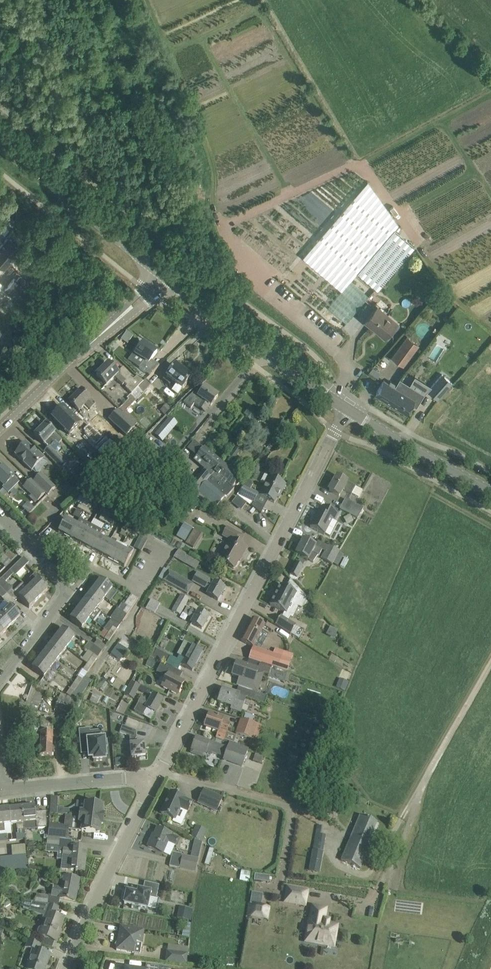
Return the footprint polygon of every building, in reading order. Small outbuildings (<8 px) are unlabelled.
[(368,182),(303,258),(341,291),(357,273),(377,290),(414,247),(394,230),(398,225),(368,182)] [(0,248),(0,266),(5,270),(26,246),(12,234),(0,248)] [(17,279),(14,277),(5,288),(28,308),(37,297),(27,288),(30,285),(19,276),(17,279)] [(375,307),(370,313),(364,321),(384,338),(397,323),(388,315),(386,316),(375,307)] [(13,323),(6,331),(21,343),(27,336),(13,323)] [(127,332),(121,340),(128,345),(133,336),(127,332)] [(419,345),(415,341),(407,335),(391,357),(403,366),(419,345)] [(135,355),(145,362),(139,369),(150,377),(159,368),(151,362),(157,353),(143,343),(135,355)] [(117,373),(108,364),(96,376),(106,386),(115,378),(122,386),(124,384),(127,387),(125,388),(131,395),(138,389),(143,383),(137,377),(133,380),(130,377),(132,376),(123,367),(117,373)] [(176,366),(166,379),(182,390),(191,378),(176,366)] [(377,379),(381,372),(372,367),(368,373),(377,379)] [(442,374),(427,390),(437,399),(452,383),(442,374)] [(399,389),(402,391),(404,389),(390,381),(389,383),(383,380),(375,394),(391,404),(399,389)] [(143,383),(138,389),(143,394),(151,386),(146,381),(143,383)] [(198,387),(192,396),(186,404),(192,409),(195,404),(205,411),(209,405),(211,406),(218,396),(205,387),(203,391),(198,387)] [(96,404),(88,396),(81,389),(69,401),(79,411),(85,405),(90,410),(96,404)] [(415,399),(402,391),(399,389),(391,404),(406,413),(415,399)] [(90,410),(94,415),(100,410),(96,405),(90,410)] [(63,407),(52,418),(69,435),(80,424),(63,407)] [(118,411),(110,419),(127,437),(135,428),(118,411)] [(169,417),(155,434),(163,441),(177,424),(169,417)] [(95,430),(104,438),(112,429),(103,421),(95,430)] [(62,440),(53,431),(46,424),(34,435),(44,445),(48,448),(44,452),(62,470),(67,464),(56,453),(58,453),(61,450),(61,447),(58,444),(62,440)] [(110,441),(98,452),(112,467),(124,455),(110,441)] [(38,452),(36,453),(26,443),(15,455),(32,471),(45,458),(38,452)] [(148,444),(136,458),(159,477),(168,466),(170,463),(148,444)] [(223,463),(205,448),(197,457),(203,463),(201,465),(212,475),(223,463)] [(170,463),(168,466),(169,467),(180,478),(190,466),(185,461),(189,457),(182,451),(170,463)] [(240,478),(223,463),(212,475),(212,476),(223,486),(226,482),(233,488),(240,478)] [(0,470),(0,481),(5,486),(3,488),(9,493),(19,483),(14,477),(3,466),(0,470)] [(210,477),(203,471),(190,485),(198,491),(210,477)] [(41,474),(34,482),(48,496),(55,488),(41,474)] [(260,494),(260,496),(274,503),(277,497),(279,493),(281,494),(285,485),(271,478),(264,474),(261,482),(266,484),(260,494)] [(362,492),(355,488),(356,487),(337,477),(329,491),(339,497),(343,490),(351,495),(352,495),(359,499),(362,492)] [(45,495),(30,480),(23,487),(38,502),(45,495)] [(216,507),(225,496),(207,481),(199,491),(216,507)] [(240,495),(254,502),(259,493),(244,486),(240,495)] [(358,519),(363,510),(345,500),(340,509),(358,519)] [(164,515),(169,505),(161,501),(155,510),(164,515)] [(338,514),(323,506),(319,513),(320,514),(317,519),(315,518),(310,528),(329,538),(337,523),(334,521),(338,514)] [(77,509),(73,516),(79,519),(82,512),(77,509)] [(99,520),(106,523),(108,519),(102,515),(99,520)] [(70,538),(77,525),(66,519),(58,532),(70,538)] [(77,525),(70,538),(81,544),(91,525),(80,519),(77,525)] [(184,524),(178,534),(187,539),(193,529),(184,524)] [(91,525),(81,544),(92,550),(99,536),(102,531),(91,525)] [(121,531),(128,535),(130,530),(123,527),(121,531)] [(243,536),(234,532),(227,528),(223,536),(231,540),(220,561),(234,569),(241,556),(242,556),(247,548),(239,544),(243,536)] [(190,536),(186,543),(195,549),(203,535),(194,529),(190,536)] [(130,530),(128,535),(134,538),(137,534),(130,530)] [(110,542),(99,536),(92,550),(103,556),(110,542)] [(147,539),(141,536),(134,547),(141,551),(147,539)] [(114,562),(121,548),(115,545),(117,541),(112,538),(110,542),(103,556),(114,562)] [(304,540),(296,554),(305,559),(308,560),(313,563),(318,556),(319,557),(322,550),(315,547),(315,546),(312,545),(304,540)] [(121,548),(114,562),(125,567),(132,554),(134,550),(129,547),(127,551),(121,548)] [(339,553),(338,553),(329,548),(323,560),(332,565),(333,564),(339,553)] [(175,558),(197,570),(201,561),(179,549),(175,558)] [(339,553),(333,564),(338,567),(344,556),(339,553)] [(24,557),(10,571),(14,575),(15,576),(29,563),(24,557)] [(297,579),(303,567),(296,563),(290,575),(297,579)] [(169,570),(163,580),(188,595),(193,584),(169,570)] [(10,571),(0,580),(0,587),(7,594),(12,590),(5,583),(14,575),(10,571)] [(225,588),(214,582),(197,573),(193,581),(210,590),(207,595),(218,601),(225,588)] [(34,583),(28,589),(38,599),(47,591),(38,580),(39,579),(35,574),(30,579),(34,583)] [(93,590),(105,599),(110,593),(112,595),(115,591),(113,589),(101,580),(93,590)] [(280,586),(270,606),(286,614),(291,604),(302,609),(303,609),(308,599),(290,580),(286,588),(280,586)] [(28,589),(22,583),(13,591),(29,608),(38,599),(28,589)] [(85,599),(98,609),(105,599),(93,590),(85,599)] [(132,594),(131,595),(124,605),(127,607),(123,613),(117,608),(113,614),(111,613),(108,618),(120,626),(138,599),(132,594)] [(189,599),(180,594),(172,610),(180,615),(189,599)] [(98,609),(85,599),(78,609),(90,619),(93,622),(101,612),(97,609),(98,609)] [(160,604),(151,599),(145,609),(155,614),(160,604)] [(10,606),(1,615),(11,625),(20,617),(10,606)] [(187,607),(183,613),(194,619),(192,624),(202,629),(209,617),(198,611),(197,613),(187,607)] [(82,629),(90,619),(78,609),(70,619),(82,629)] [(1,615),(0,616),(0,632),(2,634),(11,625),(1,615)] [(291,634),(296,626),(281,616),(276,625),(291,634)] [(253,619),(241,641),(253,648),(253,647),(257,641),(263,645),(269,633),(263,630),(265,625),(253,619)] [(109,633),(113,636),(117,630),(113,627),(109,633)] [(336,638),(339,630),(331,627),(328,635),(336,638)] [(55,639),(67,648),(75,638),(63,629),(55,639)] [(113,636),(109,633),(104,629),(100,635),(109,642),(113,636)] [(47,649),(60,658),(67,648),(55,639),(47,649)] [(84,648),(89,651),(98,658),(102,651),(89,641),(84,648)] [(202,651),(184,641),(177,655),(185,659),(182,665),(192,671),(202,651)] [(118,644),(111,654),(121,661),(128,651),(118,644)] [(253,648),(249,660),(260,663),(272,667),(278,670),(278,669),(282,658),(282,657),(291,660),(293,655),(275,649),(274,653),(273,654),(255,648),(253,647),(253,648)] [(47,649),(40,659),(52,668),(60,658),(47,649)] [(157,650),(153,657),(166,664),(170,656),(157,650)] [(98,658),(89,651),(82,660),(87,664),(91,667),(98,658)] [(44,678),(52,668),(40,659),(32,669),(44,678)] [(236,663),(232,675),(240,678),(237,686),(251,691),(258,693),(265,673),(258,670),(251,668),(236,663)] [(260,663),(258,670),(265,673),(269,674),(268,677),(284,683),(288,673),(278,670),(272,667),(260,663)] [(91,667),(87,664),(83,670),(87,673),(91,667)] [(183,673),(174,668),(167,665),(162,675),(166,677),(162,686),(178,694),(184,682),(180,679),(183,673)] [(83,680),(77,689),(71,698),(66,694),(61,693),(55,708),(56,708),(54,711),(56,712),(57,709),(72,714),(79,700),(92,681),(86,677),(83,680)] [(78,677),(72,686),(77,689),(83,680),(78,677)] [(140,687),(131,682),(124,695),(134,700),(140,687)] [(33,686),(29,701),(42,705),(46,690),(33,686)] [(77,689),(72,686),(66,694),(71,698),(77,689)] [(222,689),(218,701),(232,706),(231,710),(241,713),(242,711),(247,712),(250,703),(245,701),(245,699),(239,697),(239,695),(222,689)] [(264,705),(267,697),(248,691),(245,698),(247,698),(247,699),(264,705)] [(162,701),(153,696),(149,702),(141,698),(134,711),(143,716),(147,709),(155,713),(162,701)] [(209,714),(205,726),(219,731),(216,738),(224,740),(230,724),(222,721),(223,719),(209,714)] [(259,725),(241,719),(235,734),(253,740),(259,725)] [(53,724),(51,724),(41,723),(40,756),(52,756),(53,724)] [(129,736),(132,758),(145,757),(144,743),(137,744),(136,731),(122,726),(120,733),(129,736)] [(88,747),(89,759),(94,759),(94,762),(106,761),(106,758),(107,758),(106,747),(108,747),(107,741),(105,741),(105,739),(91,740),(91,729),(79,730),(81,748),(88,747)] [(249,749),(230,742),(228,748),(210,741),(209,743),(196,738),(192,750),(191,753),(203,757),(204,754),(205,755),(206,754),(211,755),(212,753),(224,757),(224,759),(242,766),(249,749)] [(217,811),(223,798),(203,790),(198,803),(217,811)] [(171,793),(162,814),(182,823),(186,813),(187,813),(191,803),(184,799),(171,793)] [(103,806),(85,804),(84,813),(80,812),(79,817),(103,820),(104,815),(102,815),(103,806)] [(28,807),(22,808),(23,823),(24,823),(36,822),(36,829),(47,828),(47,811),(40,812),(39,807),(35,807),(34,807),(33,805),(29,805),(28,807)] [(9,809),(10,825),(17,824),(18,834),(16,834),(17,841),(25,840),(24,823),(23,823),(22,808),(9,809)] [(5,831),(4,825),(10,825),(9,809),(0,810),(0,831),(5,831)] [(360,816),(356,825),(341,861),(360,869),(371,844),(368,843),(377,823),(360,816)] [(103,820),(79,817),(77,817),(75,831),(100,834),(101,825),(103,825),(103,820)] [(69,827),(49,825),(48,836),(68,839),(69,827)] [(204,841),(208,829),(196,825),(192,837),(204,841)] [(171,834),(167,832),(158,828),(153,839),(151,839),(148,847),(163,854),(168,842),(175,846),(178,839),(171,836),(171,834)] [(47,846),(59,847),(60,839),(48,837),(47,846)] [(202,842),(194,839),(190,858),(182,856),(180,868),(195,871),(202,842)] [(86,848),(76,847),(72,846),(71,850),(63,849),(62,860),(61,869),(82,871),(83,860),(85,860),(86,848)] [(310,870),(319,872),(323,852),(313,851),(310,870)] [(19,856),(12,857),(13,871),(20,871),(19,856)] [(28,870),(26,856),(19,856),(20,871),(28,870)] [(13,871),(12,857),(5,858),(6,872),(13,871)] [(79,880),(69,878),(64,877),(62,889),(54,887),(52,896),(60,897),(60,898),(75,901),(79,880)] [(159,886),(154,885),(145,882),(143,890),(134,888),(133,892),(127,891),(124,903),(132,905),(132,908),(140,910),(141,907),(147,909),(150,897),(156,898),(159,886)] [(285,900),(305,903),(307,891),(288,888),(285,900)] [(252,893),(248,916),(267,919),(269,908),(261,906),(263,895),(252,893)] [(36,895),(35,902),(48,904),(49,897),(36,895)] [(26,902),(23,908),(29,911),(43,916),(46,918),(45,921),(42,928),(41,928),(40,928),(38,929),(37,931),(38,933),(39,934),(40,935),(43,937),(47,939),(54,941),(57,942),(60,934),(58,933),(60,929),(64,919),(56,916),(59,908),(58,908),(48,904),(35,902),(32,902),(26,902)] [(333,947),(334,943),(337,926),(329,924),(329,921),(324,920),(326,909),(313,906),(310,921),(309,921),(306,942),(327,946),(333,947)] [(185,908),(183,919),(189,921),(191,910),(185,908)] [(183,933),(190,934),(191,924),(184,923),(183,933)] [(144,931),(121,927),(120,927),(118,940),(115,945),(117,946),(116,950),(134,953),(135,948),(136,948),(136,943),(142,944),(144,931)] [(31,941),(29,940),(26,948),(33,950),(27,968),(45,968),(50,955),(39,951),(41,944),(31,941)] [(188,954),(187,954),(166,951),(165,962),(186,965),(188,954)]
